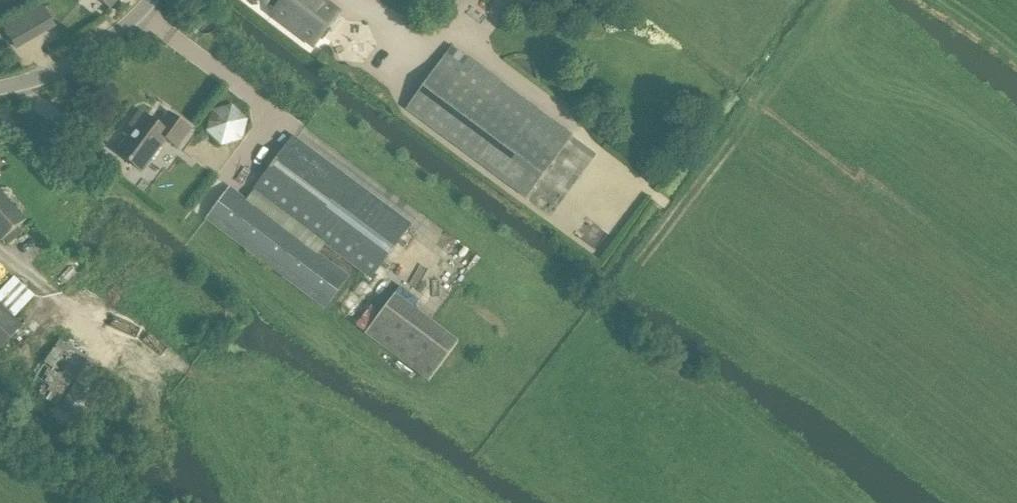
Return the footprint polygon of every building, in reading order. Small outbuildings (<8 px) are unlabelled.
[(110,11),(119,0),(97,0),(110,11)] [(275,10),(273,14),(314,46),(338,13),(320,0),(262,0),(275,10)] [(537,0),(517,0),(530,9),(537,0)] [(0,29),(13,52),(56,30),(43,6),(0,29)] [(464,66),(446,53),(417,93),(407,109),(526,198),(571,137),(469,59),(464,66)] [(221,146),(242,141),(247,121),(231,105),(212,111),(206,131),(221,146)] [(160,127),(141,113),(123,137),(127,140),(116,153),(141,172),(166,139),(177,147),(190,129),(170,114),(160,127)] [(371,279),(410,226),(292,138),(253,191),(371,279)] [(324,309),(349,277),(229,188),(206,220),(324,309)] [(0,241),(25,219),(0,191),(0,240),(0,241)] [(0,291),(0,306),(8,313),(14,318),(34,296),(13,277),(0,291)] [(429,382),(458,343),(394,295),(365,334),(429,382)] [(21,325),(14,318),(8,313),(0,306),(0,349),(21,325)] [(99,393),(75,378),(87,359),(59,341),(29,390),(56,407),(70,386),(73,388),(61,407),(82,420),(99,393)]
